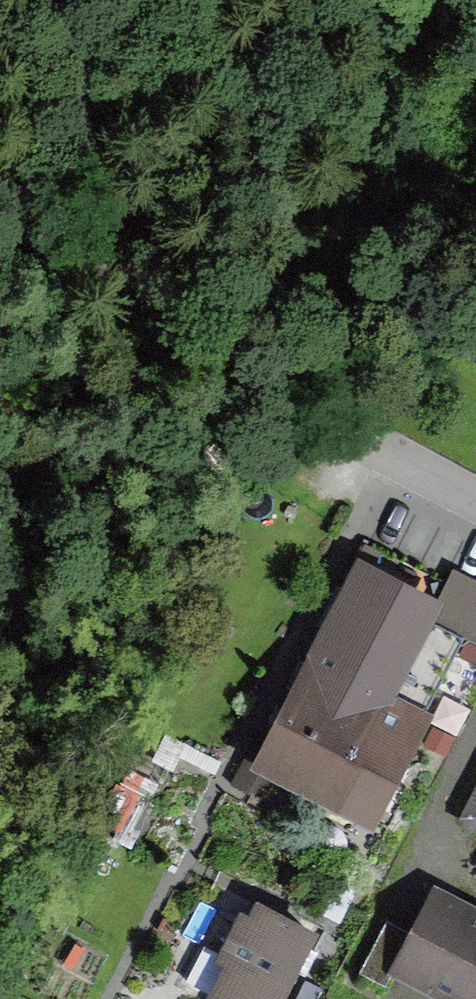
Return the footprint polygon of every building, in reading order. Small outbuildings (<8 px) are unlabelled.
[(443,593),(349,548),(242,767),(370,828),(430,705),(396,689),(443,593)] [(457,568),(432,619),(475,640),(475,578),(457,568)] [(456,817),(475,828),(475,779),(456,817)] [(438,892),(394,981),(432,998),(475,998),(475,911),(438,892)] [(201,994),(211,998),(283,998),(317,930),(248,897),(237,919),(222,951),(201,994)] [(383,920),(371,971),(393,976),(406,925),(383,920)]
